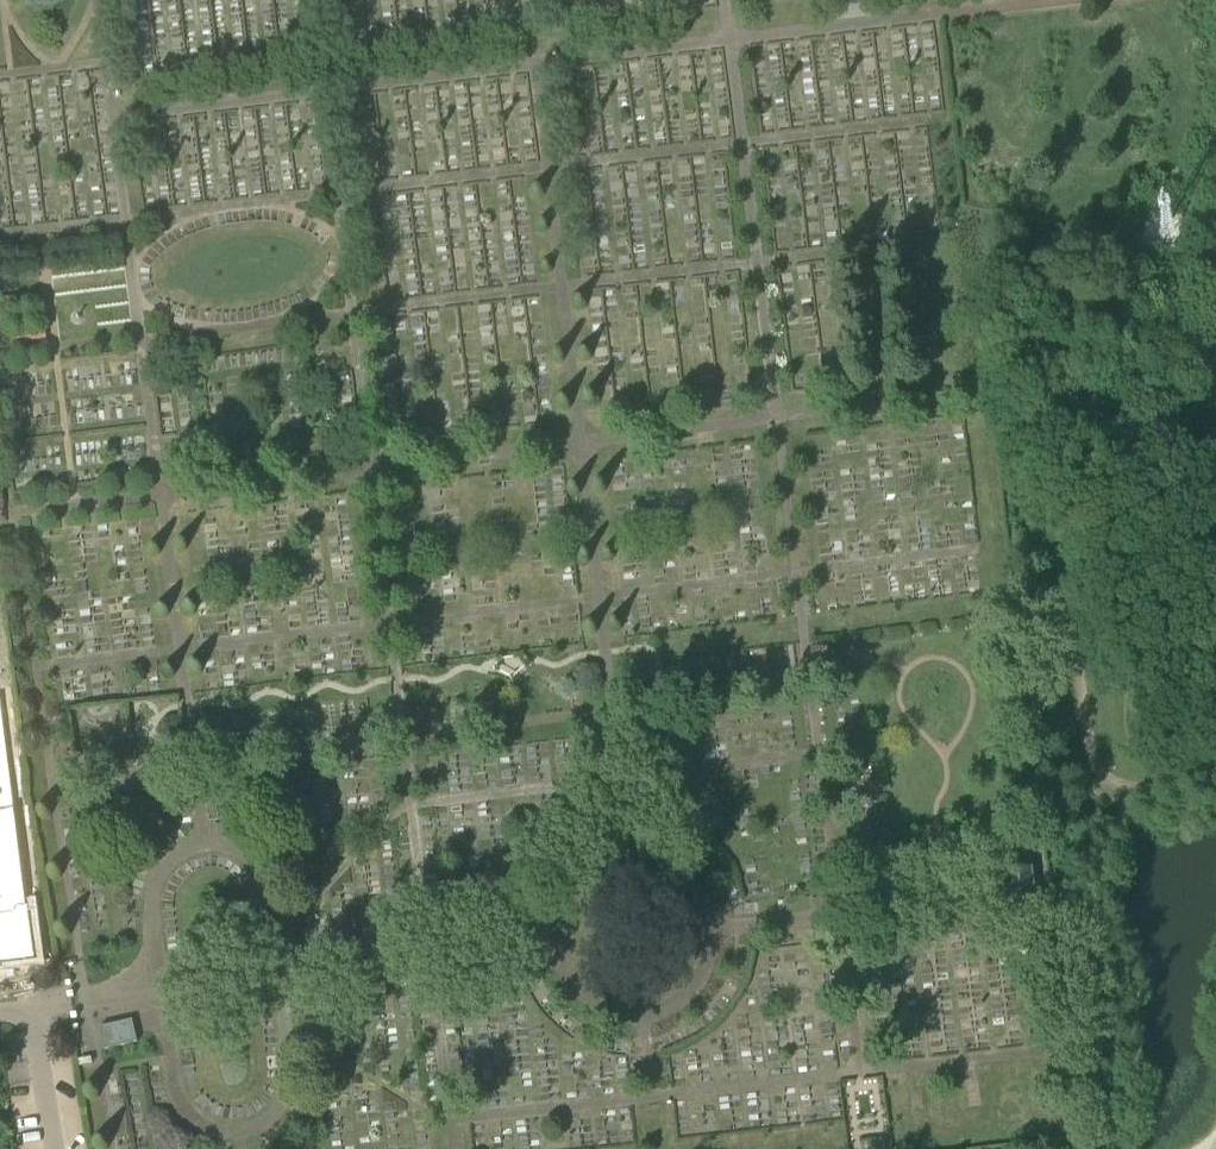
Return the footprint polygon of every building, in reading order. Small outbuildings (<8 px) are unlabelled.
[(1142,238),(1215,250),(1215,221),(1147,209),(1142,238)] [(35,957),(28,913),(26,914),(0,732),(0,961),(35,957)] [(1033,868),(1004,871),(1009,918),(1038,915),(1033,868)] [(133,1020),(100,1028),(105,1051),(138,1043),(133,1020)]
